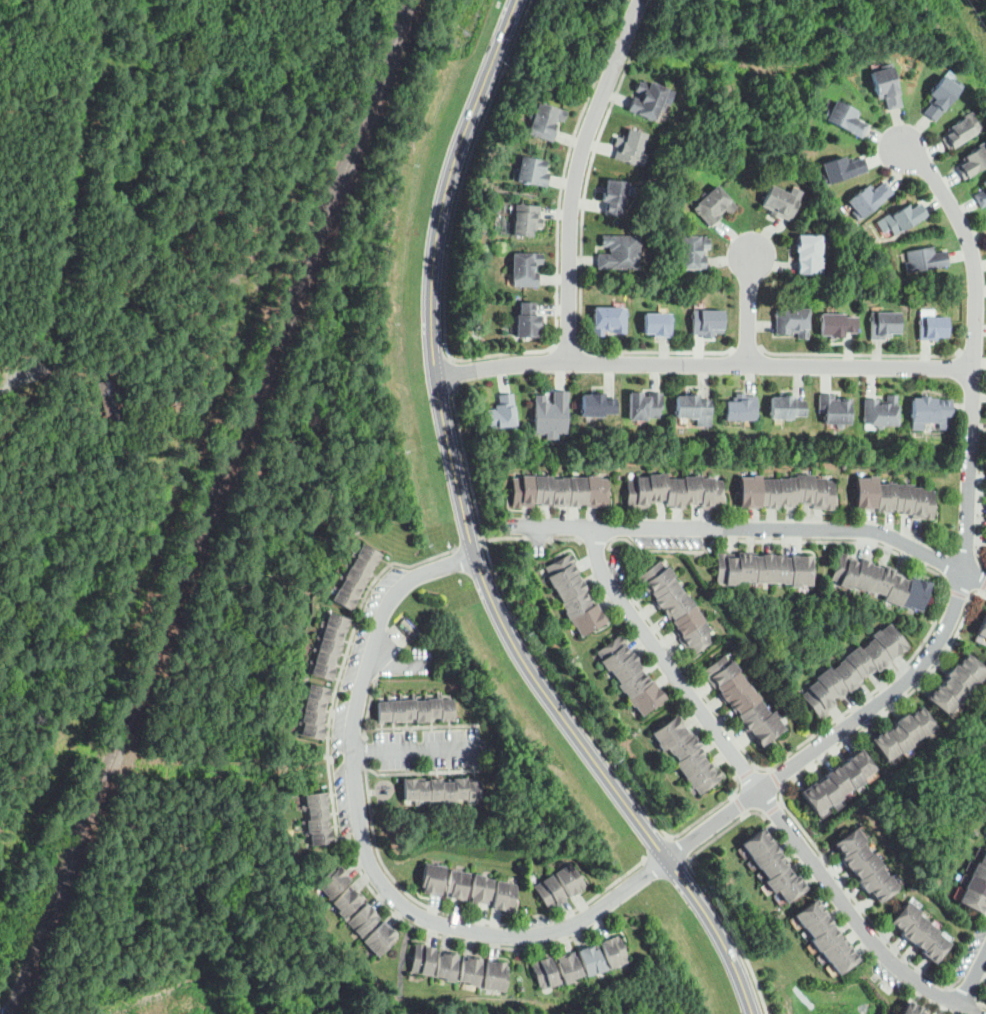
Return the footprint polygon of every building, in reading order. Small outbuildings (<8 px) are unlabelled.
[(887,110),(884,97),(877,99),(869,72),(880,69),(879,66),(889,63),(901,106),(887,110)] [(924,114),(931,105),(928,103),(933,97),(930,95),(944,76),(961,89),(936,123),(924,114)] [(654,121),(627,111),(632,97),(637,99),(639,93),(634,91),(638,81),(641,83),(642,80),(667,89),(662,102),(663,103),(665,105),(664,109),(660,111),(658,110),(654,121)] [(862,139),(869,126),(856,120),(860,113),(837,101),(827,121),(862,139)] [(552,141),(528,134),(531,123),(530,122),(529,119),(530,116),(532,114),(534,115),(538,102),(566,111),(563,121),(555,119),(553,126),(556,127),(552,141)] [(973,113),(952,127),(955,133),(944,140),(951,151),(984,130),(973,113)] [(643,167),(614,158),(617,147),(613,146),(616,137),(621,139),(622,135),(626,136),(628,129),(646,134),(641,153),(646,155),(643,167)] [(985,140),(985,142),(985,165),(963,179),(956,167),(964,162),(962,158),(979,148),(977,145),(985,140)] [(546,187),(515,181),(521,156),(545,161),(543,171),(549,173),(546,187)] [(824,185),(821,176),(825,174),(822,164),(843,157),(844,160),(850,158),(851,161),(862,158),(867,171),(824,185)] [(620,216),(604,214),(606,202),(601,201),(603,193),(601,192),(602,187),(605,187),(606,179),(628,183),(625,205),(622,204),(620,216)] [(860,223),(853,215),(857,213),(849,204),(867,190),(869,192),(873,188),(876,191),(885,184),(894,195),(860,223)] [(709,227),(692,209),(701,200),(700,195),(702,192),(707,193),(716,185),(736,207),(729,214),(724,210),(718,216),(720,218),(709,227)] [(790,221),(778,216),(777,219),(770,215),(771,211),(761,207),(770,186),(799,199),(790,221)] [(974,196),(985,189),(985,205),(981,208),(974,196)] [(532,237),(512,235),(515,205),(539,206),(539,218),(543,218),(542,228),(532,227),(532,237)] [(890,242),(879,225),(900,210),(902,213),(907,209),(910,213),(919,206),(927,217),(890,242)] [(639,270),(597,269),(597,254),(610,254),(610,251),(608,251),(608,247),(601,246),(601,235),(639,236),(639,241),(641,241),(641,245),(639,245),(639,270)] [(798,274),(798,259),(796,259),(796,252),(794,252),(794,244),(797,244),(797,235),(821,235),(821,262),(823,262),(823,274),(798,274)] [(679,270),(679,258),(677,258),(675,256),(675,252),(677,249),(680,249),(680,236),(705,236),(705,239),(709,238),(709,249),(703,249),(703,255),(705,255),(705,270),(679,270)] [(906,273),(904,263),(908,262),(906,251),(933,246),(934,253),(946,251),(949,265),(906,273)] [(513,287),(513,281),(512,281),(511,254),(542,253),(542,264),(534,264),(535,272),(537,272),(538,286),(513,287)] [(537,337),(515,337),(516,324),(514,322),(514,317),(516,315),(519,315),(519,303),(534,303),(534,314),(540,314),(539,329),(538,329),(537,337)] [(797,339),(797,333),(789,333),(789,335),(775,335),(775,309),(788,309),(790,306),(794,306),(795,309),(808,309),(808,339),(797,339)] [(603,336),(592,336),(593,307),(621,308),(621,309),(626,309),(625,334),(611,333),(611,331),(603,331),(603,336)] [(713,338),(704,338),(704,334),(692,334),(692,310),(723,310),(723,333),(713,333),(713,338)] [(670,338),(653,337),(653,334),(644,333),(644,313),(671,314),(670,338)] [(871,340),(871,313),(899,313),(900,333),(891,333),(891,337),(884,337),(884,340),(871,340)] [(830,339),(830,335),(821,335),(820,314),(844,314),(844,317),(856,317),(856,333),(844,333),(844,338),(830,339)] [(920,340),(919,317),(947,317),(947,337),(937,337),(937,340),(920,340)] [(102,433),(99,416),(105,415),(98,382),(117,378),(120,392),(126,391),(128,404),(124,405),(129,427),(102,433)] [(557,440),(546,440),(546,433),(534,433),(535,395),(546,395),(546,403),(552,403),(553,391),(568,391),(567,434),(557,434),(557,440)] [(604,417),(581,417),(581,395),(590,395),(590,392),(595,392),(595,395),(604,395),(604,398),(615,398),(615,414),(604,414),(604,417)] [(646,421),(629,420),(629,392),(641,392),(641,397),(647,397),(648,392),(662,392),(662,409),(659,409),(659,418),(646,417),(646,421)] [(756,421),(725,420),(726,401),(732,401),(732,397),(735,398),(735,393),(744,394),(744,396),(757,396),(756,421)] [(497,433),(496,428),(489,429),(487,409),(495,408),(494,405),(499,405),(498,395),(512,394),(516,426),(503,427),(504,432),(497,433)] [(696,420),(690,420),(688,418),(676,418),(676,396),(683,396),(684,394),(698,395),(698,399),(710,399),(710,415),(698,415),(698,418),(696,420)] [(841,429),(838,429),(836,426),(836,424),(825,424),(825,413),(818,413),(818,394),(833,395),(833,399),(850,399),(849,424),(843,424),(843,427),(841,429)] [(791,421),(785,421),(783,419),(770,419),(771,397),(778,397),(778,395),(793,396),(793,400),(805,400),(804,417),(793,416),(793,419),(791,421)] [(880,429),(877,429),(875,427),(875,424),(863,424),(864,399),(878,399),(878,404),(886,404),(886,395),(898,395),(897,425),(883,425),(883,427),(880,429)] [(936,423),(911,422),(912,398),(919,399),(919,396),(929,396),(928,398),(951,399),(950,417),(936,416),(936,423)] [(511,505),(609,506),(609,476),(511,475),(511,505)] [(626,476),(724,478),(723,509),(626,507),(626,476)] [(740,477),(836,478),(835,509),(740,508),(740,477)] [(858,477),(878,478),(878,483),(913,484),(913,487),(926,487),(926,490),(935,490),(934,517),(913,516),(913,513),(879,512),(879,508),(857,508),(858,477)] [(331,597),(361,542),(380,552),(350,608),(331,597)] [(840,551),(931,582),(921,610),(831,580),(840,551)] [(552,583),(543,566),(570,552),(579,569),(552,583)] [(717,553),(736,553),(735,582),(716,581),(717,553)] [(736,553),(755,554),(754,582),(735,582),(736,553)] [(755,554),(774,554),(774,582),(754,582),(755,554)] [(774,554),(793,554),(793,583),(774,582),(774,554)] [(793,554),(812,555),(812,583),(793,583),(793,554)] [(662,558),(717,636),(694,653),(638,575),(662,558)] [(561,600),(552,583),(579,569),(588,586),(561,600)] [(570,617),(561,600),(588,586),(597,603),(570,617)] [(579,634),(570,617),(597,603),(606,620),(579,634)] [(976,632),(985,637),(985,611),(976,632)] [(309,672),(327,612),(348,618),(330,678),(309,672)] [(874,636),(872,633),(879,628),(880,630),(890,622),(909,646),(892,660),(874,636)] [(607,668),(595,652),(621,633),(632,649),(607,668)] [(861,648),(869,642),(868,641),(874,636),(892,660),(878,670),(877,668),(861,648)] [(845,657),(845,656),(859,645),(861,648),(877,668),(868,675),(867,673),(861,677),(845,657)] [(618,684),(607,668),(632,649),(644,665),(618,684)] [(704,670),(762,747),(788,728),(730,650),(704,670)] [(977,681),(957,663),(966,653),(985,670),(977,681)] [(832,669),(848,689),(849,691),(863,680),(861,677),(845,657),(839,662),(840,663),(832,669)] [(949,675),(967,691),(969,693),(978,683),(977,681),(957,663),(955,662),(946,673),(949,675)] [(630,700),(618,684),(644,665),(655,681),(630,700)] [(817,679),(832,699),(838,694),(839,696),(848,689),(832,669),(830,666),(816,677),(817,679)] [(940,686),(958,702),(967,691),(949,675),(940,686)] [(817,679),(832,699),(835,703),(819,716),(802,694),(809,688),(808,686),(817,679)] [(641,716),(630,700),(655,681),(667,697),(641,716)] [(300,733),(303,721),(299,721),(308,683),(329,687),(320,725),(324,726),(321,738),(300,733)] [(927,697),(947,715),(958,702),(940,686),(938,684),(927,697)] [(378,701),(454,698),(455,720),(379,723),(378,701)] [(923,734),(909,715),(921,706),(936,726),(924,735),(923,734)] [(910,743),(896,723),(894,721),(907,711),(909,715),(923,734),(910,743)] [(653,731),(679,713),(691,730),(668,747),(664,750),(659,743),(660,742),(653,731)] [(899,751),(885,732),(896,723),(910,743),(912,745),(900,753),(899,751)] [(871,738),(886,760),(899,751),(885,732),(883,729),(871,738)] [(691,730),(701,744),(680,759),(675,753),(673,754),(668,747),(691,730)] [(701,744),(708,754),(705,756),(709,761),(687,777),(676,762),(680,759),(701,744)] [(848,759),(862,778),(876,768),(861,748),(847,757),(848,759)] [(852,787),(837,767),(848,759),(862,778),(864,781),(853,789),(852,787)] [(687,777),(686,778),(693,787),(696,785),(701,792),(723,776),(711,760),(709,761),(687,777)] [(827,775),(841,795),(852,787),(837,767),(836,765),(825,773),(827,775)] [(815,784),(829,803),(830,805),(842,797),(841,795),(827,775),(815,784)] [(405,780),(481,777),(482,798),(406,802),(405,780)] [(800,791),(816,812),(829,803),(815,784),(813,781),(800,791)] [(305,794),(308,819),(306,819),(307,832),(309,832),(311,845),(333,842),(327,791),(305,794)] [(772,841),(751,857),(741,843),(762,827),(772,841)] [(834,842),(856,827),(865,839),(863,840),(843,855),(834,842)] [(863,840),(872,853),(851,868),(849,869),(840,857),(843,855),(863,840)] [(759,867),(779,853),(780,851),(772,841),(751,857),(750,857),(759,868),(759,867)] [(872,853),(873,852),(881,862),(879,864),(858,878),(851,868),(872,853)] [(767,878),(786,864),(787,863),(779,853),(759,867),(767,878)] [(970,873),(971,874),(985,882),(985,865),(979,861),(977,860),(970,873)] [(571,895),(588,884),(573,861),(556,872),(571,895)] [(420,890),(442,894),(447,866),(425,862),(420,890)] [(777,889),(773,892),(764,880),(767,878),(786,864),(795,876),(777,889)] [(858,878),(879,864),(887,875),(868,888),(864,891),(856,880),(858,878)] [(314,883),(332,866),(335,869),(338,865),(351,878),(330,899),(314,883)] [(446,895),(466,899),(471,872),(451,868),(446,895)] [(475,873),(485,874),(484,877),(495,879),(491,904),(481,902),(480,903),(472,902),(473,896),(471,896),(475,873)] [(533,886),(553,873),(568,897),(548,909),(533,886)] [(887,875),(889,873),(899,887),(878,902),(868,888),(887,875)] [(797,874),(795,876),(777,889),(786,901),(806,886),(797,874)] [(971,874),(985,882),(985,897),(965,886),(971,874)] [(493,907),(513,911),(518,884),(499,880),(493,907)] [(344,918),(364,899),(350,884),(331,901),(339,909),(337,911),(344,918)] [(985,902),(985,897),(965,886),(958,900),(981,912),(985,902)] [(815,898),(793,913),(802,927),(803,926),(824,912),(825,911),(815,898)] [(907,900),(919,910),(917,912),(902,931),(889,921),(907,900)] [(380,917),(367,902),(347,921),(360,936),(380,917)] [(824,912),(803,926),(811,937),(830,924),(831,923),(824,912)] [(929,921),(917,912),(902,931),(900,933),(911,942),(912,941),(928,922),(929,921)] [(377,955),(399,935),(384,920),(363,940),(377,955)] [(912,941),(928,922),(938,930),(937,932),(923,949),(912,941)] [(830,924),(811,937),(809,939),(817,951),(818,950),(838,936),(830,924)] [(937,932),(923,949),(921,952),(933,962),(950,942),(937,932)] [(609,967),(628,960),(618,934),(599,941),(609,967)] [(818,950),(838,936),(841,934),(849,946),(848,946),(827,960),(826,961),(818,950)] [(587,975),(606,968),(596,942),(577,949),(587,975)] [(411,970),(431,974),(436,947),(416,943),(411,970)] [(848,946),(827,960),(836,973),(857,959),(848,946)] [(435,977),(455,981),(460,954),(440,950),(435,977)] [(564,983),(583,976),(573,950),(554,957),(564,983)] [(459,982),(479,986),(484,958),(464,955),(459,982)] [(540,988),(560,981),(550,955),(531,962),(540,988)] [(483,986),(503,990),(508,962),(488,959),(483,986)] [(919,1008),(916,1013),(898,1013),(907,998),(920,1006),(919,1008)]
